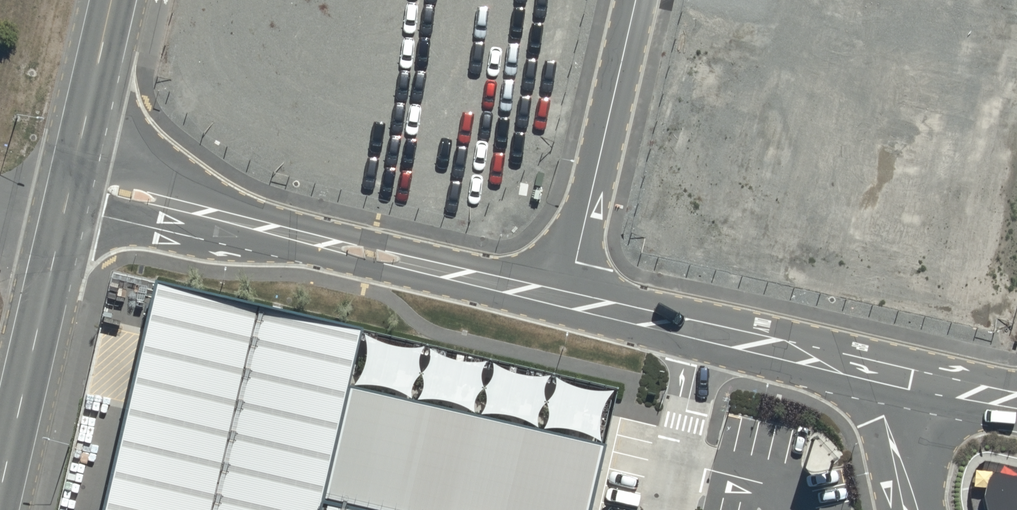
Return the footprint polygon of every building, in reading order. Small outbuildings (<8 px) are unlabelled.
[(321,397),(335,340),(149,298),(100,509),(573,509),(585,457),(321,397)] [(986,509),(1016,509),(1016,485),(993,478),(984,504),(986,509)]
